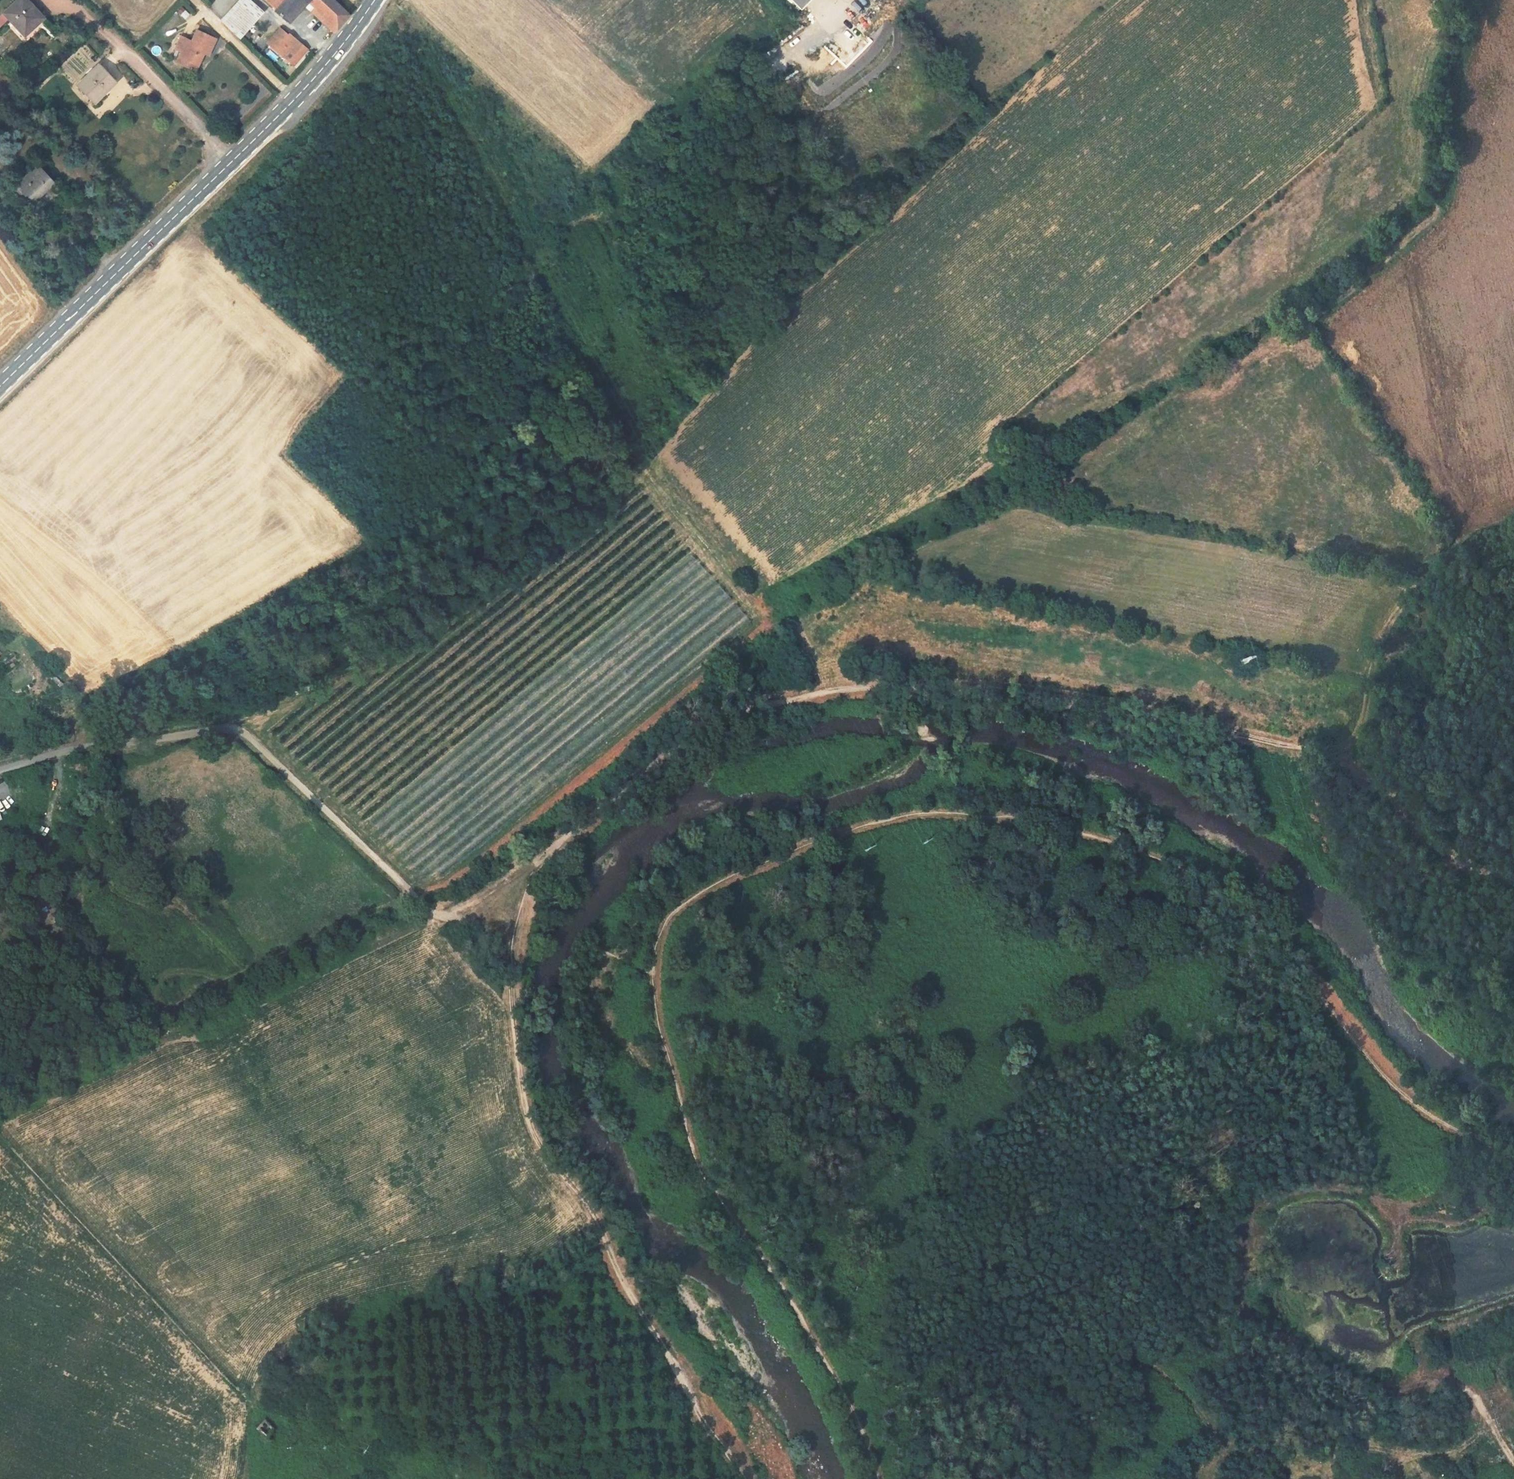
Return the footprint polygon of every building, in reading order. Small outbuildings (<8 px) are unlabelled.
[(3,13),(12,22),(14,20),(27,34),(44,18),(27,0),(17,0),(3,13)] [(239,39),(262,13),(248,0),(242,0),(222,21),(239,39)] [(334,0),(265,0),(275,10),(288,22),(304,5),(308,0),(337,28),(348,14),(334,0)] [(337,28),(308,0),(304,5),(333,32),(337,28)] [(799,10),(810,0),(789,0),(799,10)] [(280,29),(268,44),(293,65),(307,49),(289,34),(288,35),(280,29)] [(177,62),(186,66),(190,60),(198,64),(203,53),(208,55),(215,39),(197,30),(192,41),(181,36),(175,48),(182,52),(177,62)] [(186,66),(195,71),(198,64),(190,60),(186,66)] [(93,103),(116,81),(99,64),(77,85),(93,103)] [(55,182),(38,164),(17,184),(34,202),(55,182)] [(264,1421),(257,1429),(267,1437),(274,1430),(264,1421)]
